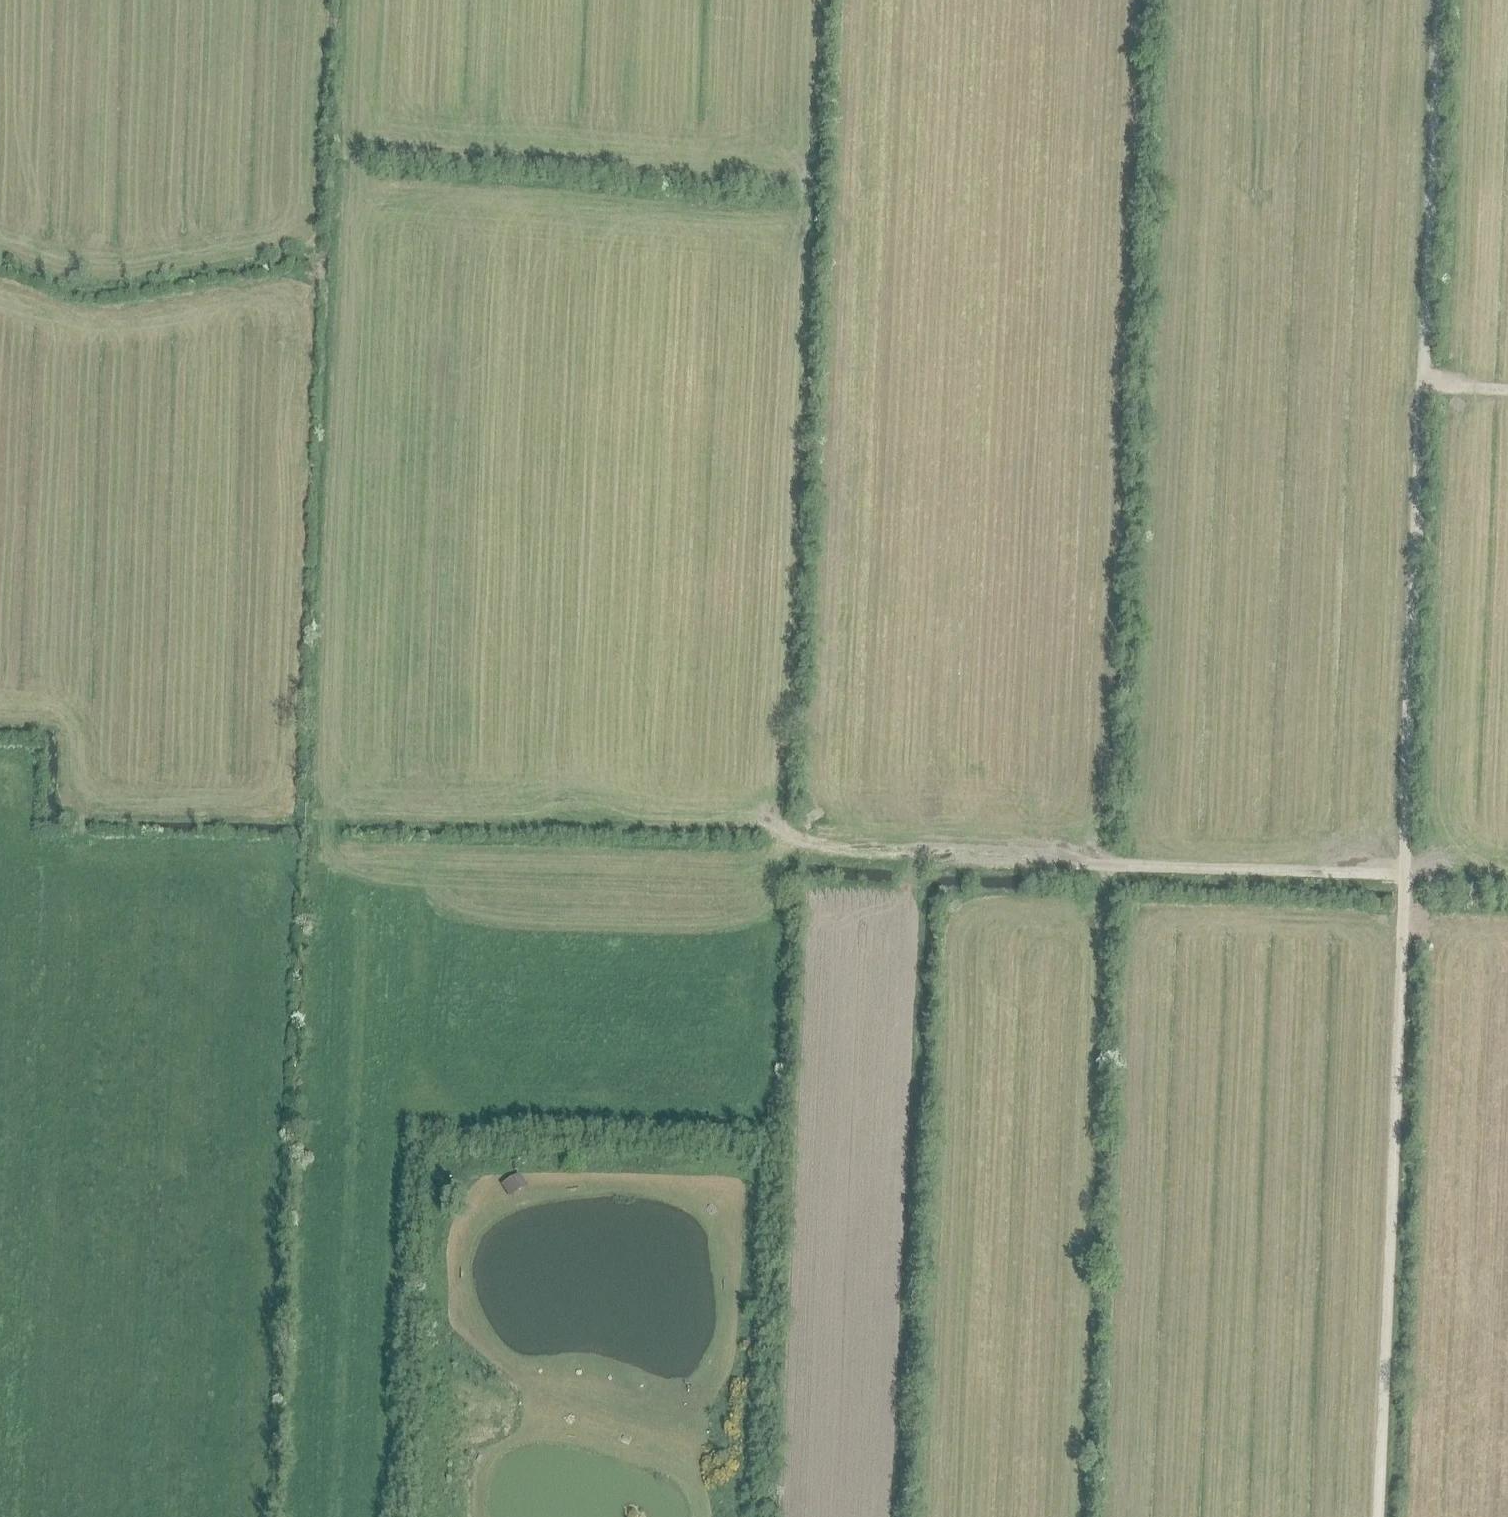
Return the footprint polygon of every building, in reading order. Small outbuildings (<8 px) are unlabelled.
[(512,1194),(527,1184),(520,1173),(505,1182),(512,1194)]
